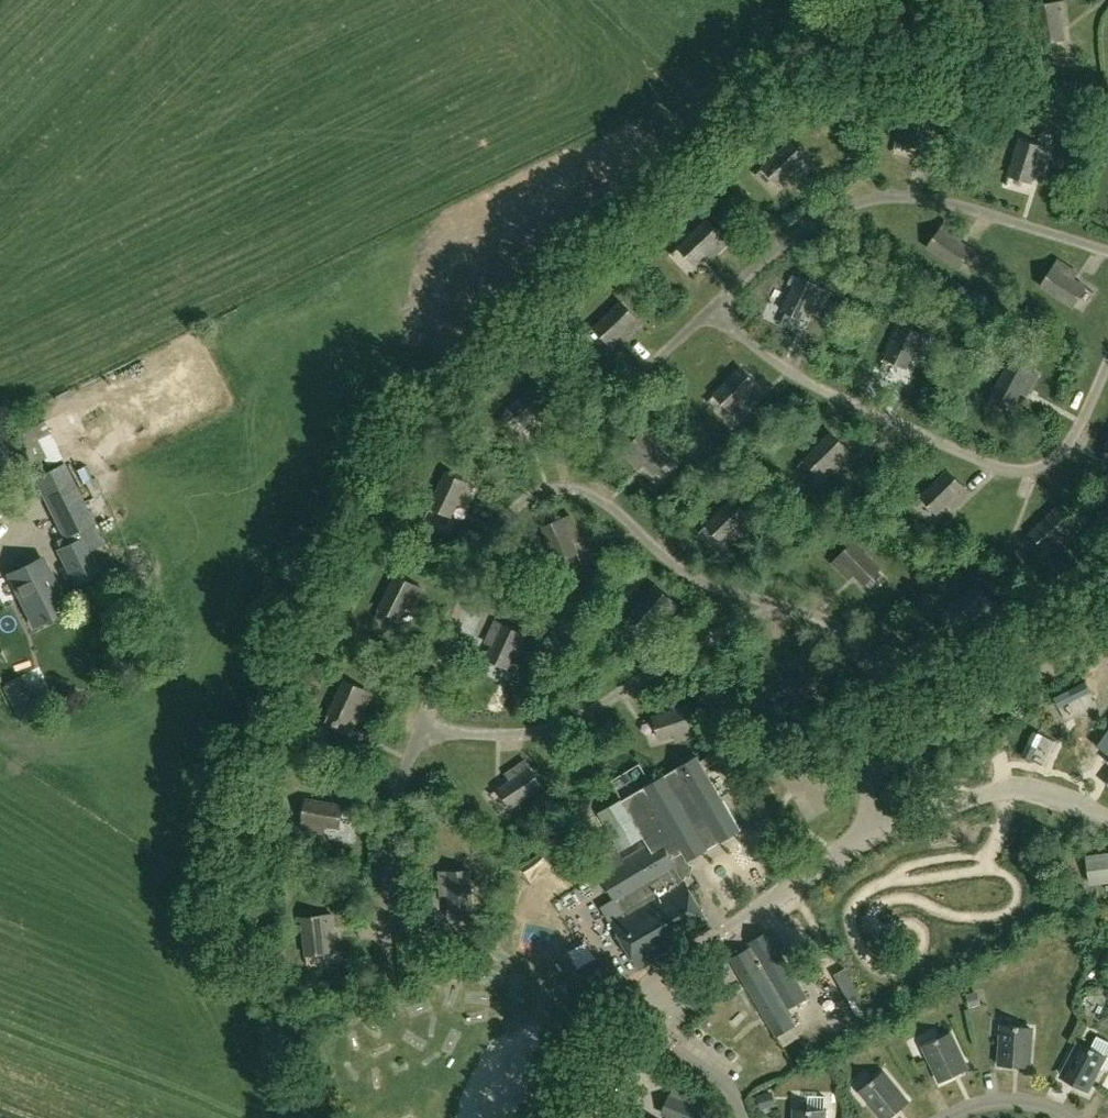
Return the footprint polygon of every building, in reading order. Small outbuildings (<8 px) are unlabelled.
[(1061,24),(1069,23),(1065,1),(1035,7),(1041,43),(1064,39),(1061,24)] [(1043,170),(1049,149),(1020,140),(1009,176),(1031,183),(1036,168),(1043,170)] [(795,179),(811,164),(790,142),(763,168),(779,184),(790,174),(795,179)] [(711,259),(727,244),(706,222),(679,248),(695,264),(706,254),(711,259)] [(958,269),(972,250),(959,241),(963,235),(945,222),(928,248),(958,269)] [(1072,307),(1085,287),(1072,279),(1076,272),(1058,260),(1041,286),(1072,307)] [(817,309),(826,289),(799,276),(782,310),(804,320),(810,306),(817,309)] [(627,339),(642,324),(621,302),(594,328),(610,345),(621,334),(627,339)] [(920,357),(929,338),(901,324),(885,358),(906,368),(913,354),(920,357)] [(1028,394),(1038,375),(1011,360),(993,393),(1014,404),(1021,391),(1028,394)] [(747,405),(763,390),(741,368),(715,394),(731,411),(742,400),(747,405)] [(48,466),(64,460),(44,420),(29,428),(48,466)] [(654,474),(670,458),(645,431),(622,452),(637,468),(643,463),(654,474)] [(837,470),(853,455),(831,433),(804,459),(821,476),(832,465),(837,470)] [(34,479),(63,538),(92,524),(63,465),(34,479)] [(953,508),(969,492),(947,470),(921,496),(937,513),(948,502),(953,508)] [(464,506),(474,486),(446,473),(430,507),(451,516),(457,502),(464,506)] [(739,536),(754,521),(732,499),(706,525),(723,542),(734,531),(739,536)] [(1063,545),(1079,530),(1058,507),(1030,532),(1046,550),(1058,539),(1063,545)] [(569,533),(576,530),(570,516),(542,527),(556,562),(578,553),(569,533)] [(58,550),(74,585),(100,573),(84,538),(58,550)] [(864,585),(880,568),(854,542),(832,563),(847,579),(853,573),(864,585)] [(9,574),(34,626),(68,609),(43,558),(9,574)] [(413,609),(423,589),(396,575),(379,609),(400,620),(407,605),(413,609)] [(980,621),(996,606),(974,584),(947,609),(963,626),(975,616),(980,621)] [(664,623),(678,606),(655,586),(631,615),(648,630),(658,618),(664,623)] [(507,668),(523,634),(495,621),(486,641),(493,644),(486,658),(507,668)] [(363,713),(372,694),(344,680),(328,714),(349,724),(356,710),(363,713)] [(677,742),(698,735),(689,706),(653,717),(660,739),(675,735),(677,742)] [(705,769),(725,757),(721,749),(700,761),(697,756),(599,814),(619,849),(642,835),(648,846),(623,860),(617,850),(604,858),(610,868),(600,874),(617,903),(624,914),(612,922),(639,970),(711,927),(685,881),(689,864),(688,861),(741,830),(705,769)] [(512,807),(542,786),(525,761),(507,773),(511,779),(498,788),(512,807)] [(339,828),(343,805),(306,799),(301,829),(323,833),(324,826),(339,828)] [(449,909),(473,908),(470,870),(440,872),(441,894),(448,893),(449,909)] [(327,937),(335,936),(332,914),(302,918),(306,955),(329,952),(327,937)] [(786,1009),(807,997),(771,937),(752,948),(755,952),(734,964),(776,1036),(795,1025),(786,1009)] [(562,960),(562,939),(533,938),(532,959),(562,960)] [(999,1066),(1014,1067),(1015,1063),(1030,1064),(1032,1030),(1019,1029),(1019,1027),(1002,1025),(999,1066)] [(923,1046),(941,1083),(954,1076),(952,1072),(966,1066),(951,1035),(939,1041),(939,1039),(923,1046)] [(1079,1044),(1063,1074),(1076,1081),(1074,1085),(1087,1092),(1106,1056),(1091,1048),(1090,1050),(1079,1044)] [(860,1091),(882,1117),(891,1117),(897,1113),(894,1109),(906,1100),(884,1074),(874,1082),(873,1080),(860,1091)] [(662,1115),(669,1117),(695,1117),(702,1105),(671,1094),(662,1115)] [(794,1117),(824,1117),(825,1110),(808,1109),(808,1112),(795,1111),(794,1117)]
